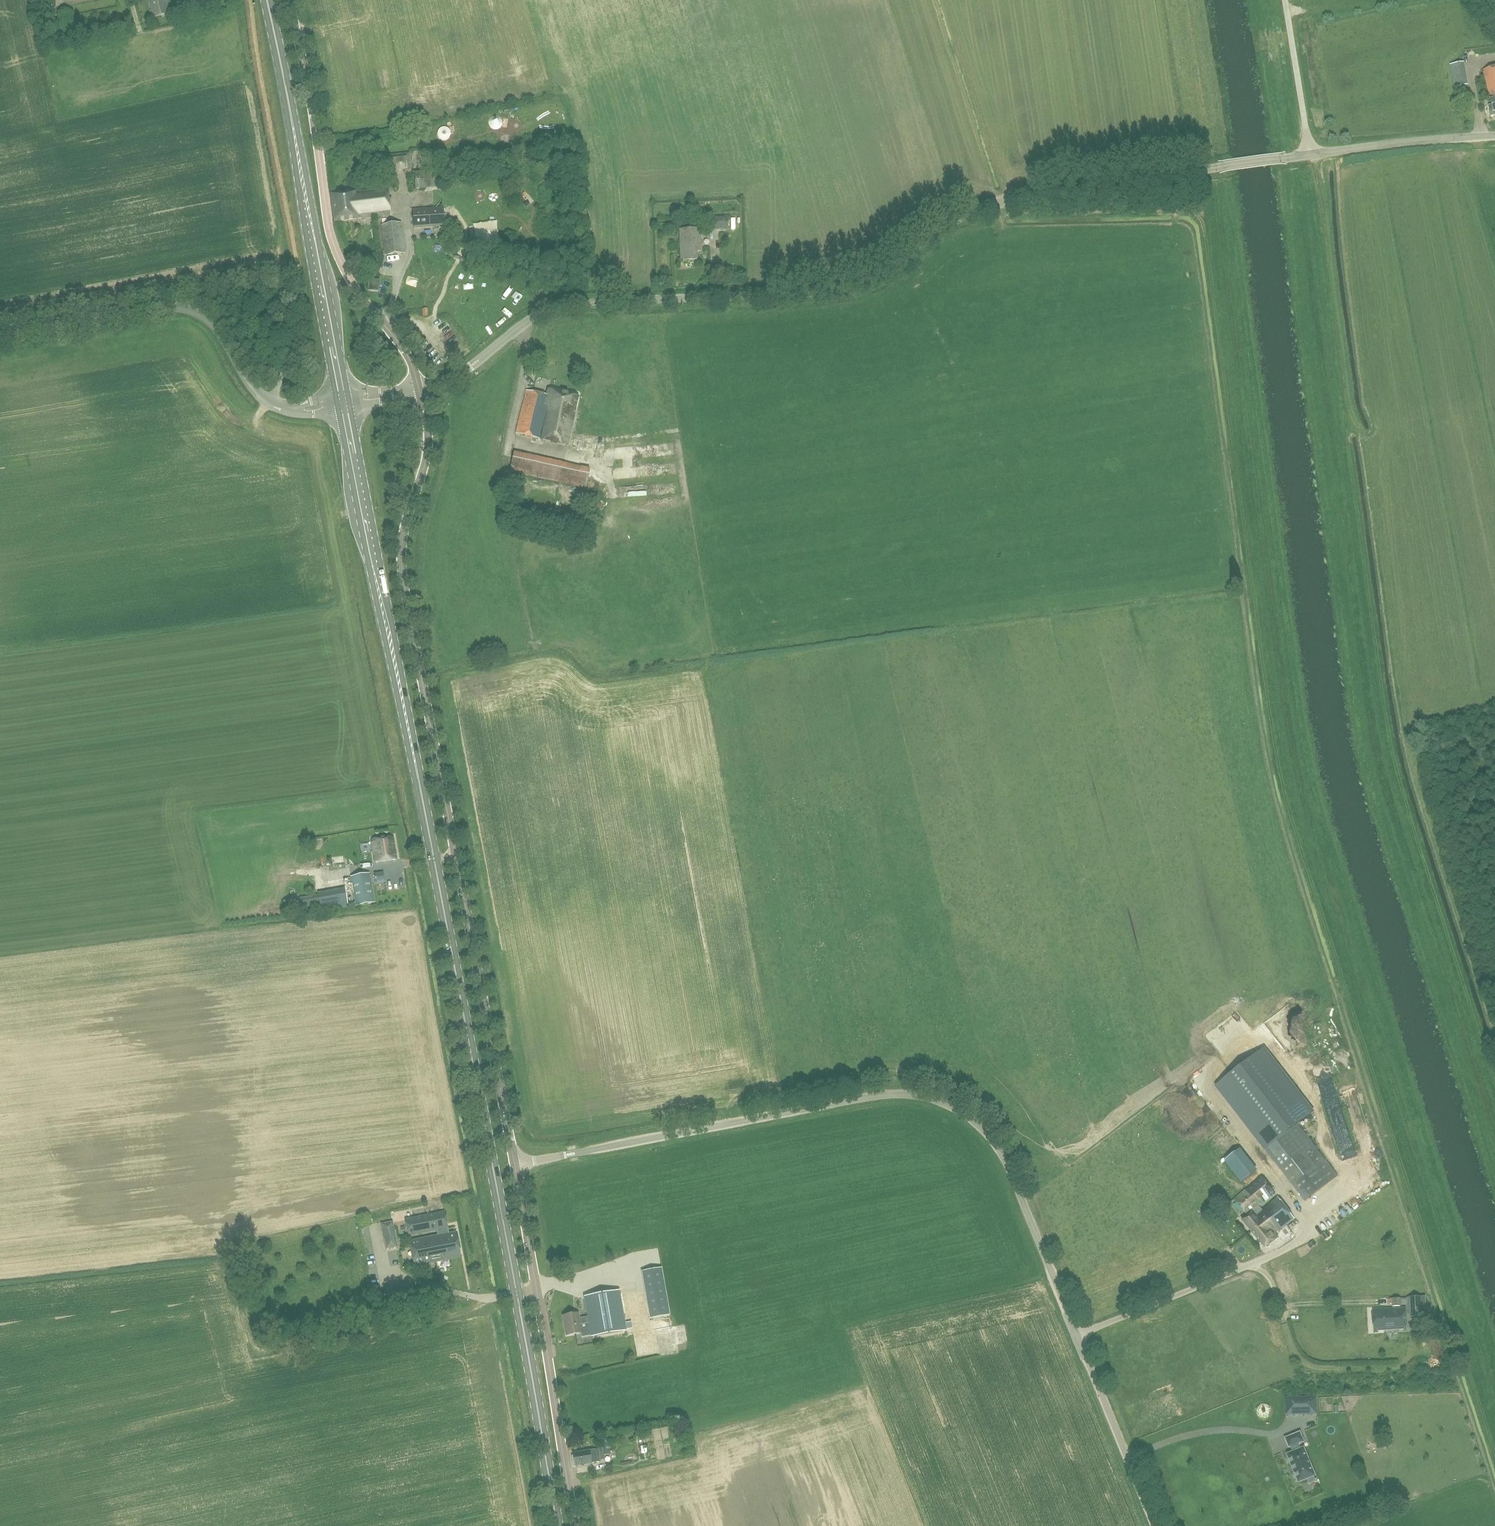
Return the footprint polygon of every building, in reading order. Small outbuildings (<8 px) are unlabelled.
[(153,18),(168,14),(164,0),(149,0),(153,18)] [(60,37),(69,35),(67,28),(58,31),(60,37)] [(1458,84),(1474,83),(1472,59),(1457,60),(1458,84)] [(1484,69),(1489,93),(1490,93),(1491,100),(1492,105),(1489,106),(1491,116),(1494,115),(1494,67),(1484,69)] [(387,154),(389,167),(389,171),(394,171),(407,170),(407,169),(412,168),(412,166),(410,152),(387,154)] [(441,187),(439,170),(414,172),(415,189),(441,187)] [(331,194),(334,222),(358,219),(390,216),(387,187),(355,191),(355,192),(331,194)] [(414,228),(444,226),(443,208),(412,210),(414,228)] [(712,217),(712,229),(728,229),(728,217),(712,217)] [(405,253),(401,223),(381,225),(385,255),(405,253)] [(679,229),(681,260),(697,259),(697,251),(701,251),(700,237),(703,236),(703,229),(700,229),(700,228),(679,229)] [(368,290),(378,292),(379,281),(369,280),(368,290)] [(567,446),(579,397),(549,390),(548,396),(527,391),(517,433),(567,446)] [(591,437),(590,444),(597,446),(598,439),(591,437)] [(514,451),(513,455),(512,458),(509,472),(539,478),(543,458),(514,451)] [(372,839),(375,862),(396,859),(393,836),(372,839)] [(385,882),(384,872),(374,873),(375,883),(385,882)] [(374,902),(369,873),(351,877),(356,906),(374,902)] [(327,891),(317,892),(317,894),(319,904),(320,909),(330,907),(327,891)] [(301,907),(319,904),(317,894),(299,897),(301,907)] [(1264,1049),(1216,1086),(1292,1186),(1326,1160),(1299,1124),(1313,1114),(1264,1049)] [(1228,1164),(1244,1149),(1234,1139),(1219,1154),(1228,1164)] [(1059,1148),(1051,1152),(1057,1164),(1065,1161),(1059,1148)] [(1238,1172),(1250,1158),(1243,1151),(1230,1165),(1238,1172)] [(1243,1177),(1257,1170),(1253,1162),(1239,1168),(1243,1177)] [(1242,1220),(1244,1222),(1261,1208),(1259,1206),(1274,1193),(1260,1176),(1233,1199),(1248,1216),(1242,1220)] [(1337,1192),(1329,1195),(1330,1200),(1339,1197),(1337,1192)] [(1261,1208),(1244,1222),(1265,1248),(1271,1243),(1275,1248),(1282,1243),(1274,1233),(1294,1218),(1278,1197),(1262,1210),(1261,1208)] [(461,1257),(456,1232),(449,1234),(445,1212),(405,1220),(408,1236),(441,1230),(442,1235),(410,1241),(414,1265),(461,1257)] [(380,1224),(385,1249),(397,1247),(392,1221),(380,1224)] [(1326,1240),(1331,1236),(1327,1230),(1322,1235),(1326,1240)] [(1395,1242),(1405,1239),(1402,1232),(1393,1236),(1395,1242)] [(641,1271),(650,1318),(669,1315),(661,1268),(641,1271)] [(619,1291),(584,1298),(588,1317),(591,1335),(591,1337),(626,1331),(619,1291)] [(1401,1306),(1401,1296),(1392,1296),(1393,1306),(1401,1306)] [(1423,1297),(1409,1298),(1410,1317),(1424,1316),(1423,1297)] [(1405,1309),(1373,1310),(1374,1331),(1406,1329),(1405,1309)] [(582,1337),(591,1335),(588,1317),(579,1318),(578,1313),(563,1316),(566,1335),(581,1333),(582,1337)] [(628,1349),(632,1360),(651,1352),(647,1341),(628,1349)] [(1316,1397),(1294,1398),(1294,1414),(1317,1413),(1316,1397)] [(1303,1431),(1306,1423),(1286,1418),(1284,1426),(1303,1431)] [(607,1439),(600,1441),(602,1455),(610,1453),(608,1443),(628,1439),(627,1431),(607,1435),(607,1439)] [(1300,1432),(1285,1438),(1289,1447),(1291,1446),(1298,1443),(1304,1441),(1300,1432)] [(1293,1452),(1288,1454),(1299,1482),(1315,1475),(1304,1448),(1301,1449),(1298,1443),(1291,1446),(1293,1452)] [(598,1448),(572,1453),(575,1466),(600,1461),(598,1448)] [(1361,1470),(1361,1480),(1377,1481),(1377,1470),(1361,1470)]
